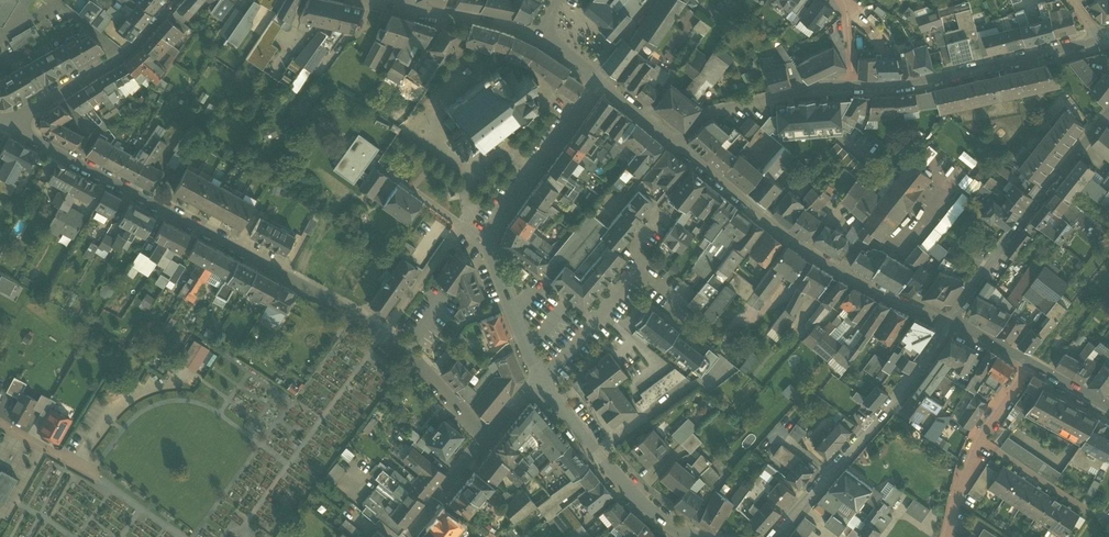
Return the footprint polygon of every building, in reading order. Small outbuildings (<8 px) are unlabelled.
[(8,0),(4,0),(1,4),(13,11),(16,5),(8,0)] [(141,27),(142,27),(152,15),(152,14),(132,0),(117,0),(117,1),(123,6),(125,3),(131,7),(133,8),(126,16),(141,27)] [(152,14),(163,0),(132,0),(152,14)] [(176,9),(187,19),(203,0),(184,0),(176,9)] [(229,0),(218,0),(210,12),(221,20),(233,3),(229,0)] [(276,0),(254,0),(253,1),(260,5),(270,11),(276,0)] [(299,0),(284,0),(276,14),(284,19),(280,26),(281,26),(285,29),(287,29),(289,27),(296,9),(299,0)] [(341,2),(330,0),(307,0),(300,19),(317,25),(334,28),(341,2)] [(479,12),(484,0),(458,0),(454,7),(479,12)] [(503,17),(509,0),(484,0),(479,12),(503,17)] [(503,17),(511,18),(520,0),(509,0),(503,17)] [(511,18),(525,23),(530,20),(542,0),(541,0),(520,0),(511,18)] [(583,11),(601,27),(602,28),(620,8),(619,8),(625,0),(614,0),(609,5),(603,1),(604,0),(591,0),(583,11)] [(602,28),(601,27),(599,30),(610,41),(631,17),(645,0),(631,0),(622,10),(620,8),(602,28)] [(627,41),(637,49),(645,37),(654,44),(684,2),(680,0),(657,0),(627,41)] [(776,0),(791,12),(799,0),(776,0)] [(801,19),(816,30),(818,29),(821,25),(822,25),(829,16),(828,16),(832,10),(819,0),(816,0),(801,19)] [(1055,37),(1077,32),(1072,13),(1062,0),(1053,0),(1046,2),(1055,37)] [(1090,5),(1094,11),(1096,9),(1099,14),(1099,17),(1103,23),(1108,21),(1108,0),(1097,0),(1090,5)] [(253,1),(245,12),(227,38),(237,45),(249,29),(247,27),(260,5),(253,1)] [(354,33),(364,8),(341,2),(334,28),(330,37),(326,34),(316,48),(324,54),(327,49),(330,52),(345,31),(354,33)] [(963,28),(945,32),(948,44),(952,62),(953,63),(973,58),(970,44),(979,42),(978,38),(969,2),(965,3),(965,2),(962,2),(962,3),(938,10),(941,17),(959,12),(963,28)] [(1055,37),(1046,2),(1039,4),(1043,21),(1028,25),(1023,10),(1016,13),(1021,26),(1027,44),(1055,37)] [(1,4),(0,6),(0,11),(9,16),(13,11),(1,4)] [(124,20),(116,29),(131,40),(141,27),(126,16),(110,5),(106,11),(120,20),(121,18),(124,20)] [(245,12),(236,7),(224,23),(226,24),(215,38),(223,44),(227,38),(245,12)] [(933,28),(938,47),(941,46),(940,46),(948,44),(945,32),(941,17),(938,10),(917,17),(915,12),(909,7),(903,15),(916,24),(919,23),(922,32),(933,28)] [(172,14),(183,23),(187,19),(176,9),(172,14)] [(0,11),(0,18),(6,22),(9,16),(0,11)] [(866,31),(876,17),(870,12),(860,27),(866,31)] [(1008,15),(1011,29),(1003,31),(1007,49),(1027,44),(1021,26),(1016,13),(1016,12),(1008,15)] [(168,19),(184,32),(188,27),(183,23),(172,14),(168,19)] [(274,38),(281,26),(280,26),(284,19),(276,14),(260,37),(271,44),(275,38),(274,38)] [(403,45),(413,21),(391,14),(384,30),(380,28),(376,36),(381,38),(393,42),(392,45),(396,46),(388,59),(392,62),(394,59),(396,56),(403,45)] [(699,18),(692,27),(703,35),(710,25),(699,18)] [(999,32),(984,36),(989,54),(1007,49),(1003,31),(999,18),(992,21),(994,29),(999,32)] [(157,31),(172,45),(179,50),(183,45),(177,40),(184,32),(168,19),(167,19),(157,31)] [(435,28),(413,21),(403,45),(396,56),(406,62),(416,45),(423,48),(429,39),(435,28)] [(489,52),(498,31),(472,24),(467,39),(465,44),(489,52)] [(34,25),(28,28),(34,38),(39,35),(34,25)] [(13,40),(9,42),(14,50),(34,38),(28,28),(12,38),(13,40)] [(460,37),(442,29),(429,49),(430,50),(416,71),(424,76),(425,73),(434,78),(460,37)] [(143,47),(156,60),(166,50),(175,57),(179,50),(172,45),(157,31),(143,46),(143,47)] [(316,48),(326,34),(319,31),(294,61),(303,66),(310,72),(311,72),(314,69),(315,69),(326,55),(324,54),(316,48)] [(504,58),(514,36),(498,31),(489,52),(504,58)] [(84,32),(64,43),(76,64),(77,66),(103,51),(99,43),(84,32)] [(554,88),(567,73),(569,69),(537,48),(514,36),(504,58),(535,68),(554,88)] [(989,54),(984,36),(978,38),(979,42),(983,56),(989,54)] [(260,37),(245,58),(262,70),(277,48),(271,44),(260,37)] [(237,45),(227,38),(223,44),(233,51),(237,45)] [(617,47),(601,66),(615,78),(635,51),(636,50),(621,38),(615,44),(617,47)] [(385,46),(375,40),(363,62),(373,67),(385,46)] [(865,40),(862,43),(868,49),(871,47),(865,40)] [(973,58),(983,56),(979,42),(970,44),(973,58)] [(64,43),(53,50),(65,71),(76,64),(64,43)] [(952,62),(948,44),(940,46),(941,46),(945,64),(952,62)] [(927,45),(915,48),(921,74),(934,70),(927,45)] [(143,47),(134,56),(145,68),(146,66),(162,77),(166,70),(156,60),(143,47)] [(796,66),(808,83),(837,70),(847,70),(847,69),(834,47),(807,59),(796,66)] [(898,59),(902,78),(921,74),(915,48),(905,50),(905,49),(902,50),(904,57),(898,59)] [(53,50),(44,55),(56,76),(65,71),(53,50)] [(615,78),(626,87),(644,61),(646,59),(635,51),(615,78)] [(682,93),(664,117),(682,131),(700,106),(690,99),(705,79),(713,85),(728,65),(712,52),(682,93)] [(44,55),(33,61),(45,82),(56,76),(44,55)] [(1081,55),(1069,64),(1086,84),(1097,75),(1081,55)] [(134,56),(124,64),(134,77),(135,79),(141,72),(157,83),(162,77),(146,66),(145,68),(134,56)] [(877,66),(877,59),(860,58),(859,78),(879,78),(880,66),(877,66)] [(292,59),(287,67),(298,74),(303,66),(294,61),(292,59)] [(409,68),(394,59),(392,62),(384,74),(398,84),(405,73),(409,68)] [(898,59),(887,60),(877,59),(877,66),(880,66),(879,78),(888,79),(902,78),(898,59)] [(33,61),(23,66),(35,87),(45,82),(33,61)] [(636,95),(654,68),(644,61),(626,87),(636,95)] [(772,91),(791,86),(785,63),(776,65),(773,63),(768,65),(766,68),(772,91)] [(124,64),(108,73),(118,87),(134,77),(124,64)] [(507,64),(496,72),(498,75),(490,81),(489,78),(487,80),(489,82),(481,88),(479,86),(477,87),(479,89),(471,96),(469,94),(468,95),(469,97),(468,98),(467,97),(462,101),(463,102),(462,103),(460,101),(458,102),(460,104),(453,110),(451,108),(449,109),(451,112),(452,114),(445,119),(444,118),(443,119),(444,120),(443,121),(444,123),(445,122),(451,130),(449,132),(448,131),(446,133),(447,134),(446,134),(447,135),(446,136),(447,137),(448,137),(449,138),(448,138),(448,140),(449,140),(451,142),(453,145),(453,146),(454,147),(455,145),(456,147),(455,147),(456,149),(457,148),(458,149),(459,149),(459,150),(461,148),(461,147),(463,145),(470,153),(469,154),(470,156),(471,155),(472,156),(473,154),(472,153),(480,148),(482,151),(484,153),(486,152),(484,149),(491,144),(493,146),(494,145),(493,143),(494,141),(495,143),(500,139),(499,138),(500,137),(502,139),(504,137),(502,135),(510,129),(512,131),(514,130),(512,127),(520,121),(522,123),(524,122),(522,120),(529,114),(531,116),(533,115),(531,112),(534,110),(537,111),(538,110),(537,108),(535,103),(538,102),(537,100),(534,101),(532,97),(533,95),(530,93),(534,90),(536,91),(537,89),(535,88),(535,82),(538,82),(537,79),(535,80),(531,76),(532,74),(530,72),(529,75),(523,74),(522,71),(521,72),(520,72),(516,76),(512,71),(512,68),(510,67),(510,68),(507,64)] [(656,65),(654,68),(636,95),(648,104),(658,91),(653,87),(658,81),(662,85),(668,76),(669,73),(668,73),(667,73),(656,65)] [(1,78),(15,102),(37,89),(35,87),(23,66),(4,77),(1,78)] [(293,81),(289,87),(289,88),(296,93),(310,72),(303,66),(298,74),(293,81)] [(1046,66),(1011,74),(1016,94),(1025,94),(1025,91),(1032,89),(1032,91),(1041,90),(1041,87),(1048,86),(1048,87),(1061,84),(1046,66)] [(411,68),(407,74),(428,88),(434,78),(425,73),(424,76),(416,71),(411,68)] [(0,72),(0,106),(12,104),(15,102),(1,78),(4,77),(2,73),(0,72)] [(1097,83),(1093,80),(1088,85),(1105,106),(1108,101),(1108,76),(1105,72),(1097,83)] [(108,73),(97,80),(112,101),(113,102),(120,96),(114,90),(118,87),(108,73)] [(561,93),(573,100),(584,85),(570,75),(567,73),(554,88),(558,91),(561,93)] [(293,81),(284,74),(280,80),(289,87),(293,81)] [(974,82),(978,103),(1016,95),(1016,94),(1011,74),(974,82)] [(97,80),(81,90),(92,106),(103,99),(106,103),(107,102),(108,104),(112,101),(97,80)] [(978,103),(974,82),(936,91),(939,106),(940,111),(950,111),(950,108),(956,106),(957,108),(966,107),(966,104),(972,103),(972,105),(978,103)] [(670,84),(652,108),(664,117),(682,93),(670,84)] [(92,106),(81,90),(66,100),(82,114),(86,111),(89,115),(99,125),(102,120),(92,106)] [(916,94),(897,97),(898,113),(919,110),(919,109),(939,106),(936,91),(916,94)] [(602,97),(570,141),(584,151),(596,135),(591,132),(612,105),(602,97)] [(870,99),(854,97),(842,118),(854,127),(860,113),(865,115),(870,99)] [(898,113),(897,97),(873,97),(869,119),(899,119),(898,113)] [(836,130),(834,102),(776,105),(777,134),(836,130)] [(72,115),(60,105),(41,116),(41,119),(39,119),(40,129),(41,129),(41,131),(74,149),(82,136),(59,123),(72,115)] [(614,106),(599,125),(608,132),(623,113),(614,106)] [(1085,126),(1066,111),(1043,140),(1062,155),(1085,126)] [(630,120),(623,114),(609,133),(616,139),(630,120)] [(760,127),(760,126),(749,117),(737,130),(740,132),(749,140),(760,127)] [(703,124),(686,141),(705,157),(728,133),(712,119),(710,120),(703,124)] [(638,152),(651,137),(635,123),(623,140),(638,152)] [(158,124),(153,131),(161,136),(166,129),(158,124)] [(278,136),(273,125),(261,130),(266,141),(278,136)] [(722,172),(723,171),(735,156),(724,147),(730,141),(731,142),(740,132),(737,130),(734,127),(728,133),(705,157),(722,172)] [(1091,146),(1108,160),(1108,129),(1107,127),(1091,146)] [(161,136),(153,131),(142,148),(149,154),(159,139),(161,136)] [(175,151),(166,163),(175,169),(195,140),(185,133),(173,150),(175,151)] [(363,171),(378,149),(358,134),(333,169),(353,184),(359,176),(364,180),(368,174),(363,171)] [(102,164),(114,146),(98,137),(85,155),(102,164)] [(638,152),(626,167),(637,176),(662,146),(651,137),(638,152)] [(23,145),(9,138),(0,154),(0,156),(6,159),(2,166),(0,164),(0,177),(5,180),(23,145)] [(144,162),(149,164),(151,160),(154,162),(155,162),(167,144),(159,139),(149,154),(144,162)] [(1062,155),(1043,140),(1020,168),(1029,175),(1039,183),(1062,155)] [(584,151),(570,141),(562,151),(577,161),(584,151)] [(842,148),(837,143),(829,151),(834,157),(842,148)] [(28,171),(37,153),(23,145),(5,180),(12,184),(21,167),(28,171)] [(129,154),(114,146),(102,164),(117,172),(129,154)] [(931,146),(922,155),(929,162),(938,152),(931,146)] [(149,154),(142,148),(140,148),(135,157),(144,162),(149,154)] [(848,153),(842,148),(834,157),(840,162),(848,153)] [(686,166),(666,150),(647,173),(643,179),(652,187),(656,181),(666,188),(671,184),(686,166)] [(577,161),(562,151),(542,179),(557,190),(563,182),(577,193),(586,181),(571,170),(577,161)] [(849,152),(848,153),(840,162),(846,167),(855,157),(849,152)] [(735,156),(723,171),(745,191),(760,173),(738,153),(735,156)] [(135,157),(129,154),(117,172),(132,180),(144,162),(135,157)] [(859,162),(855,157),(846,167),(851,171),(859,162)] [(1101,184),(1091,176),(1096,170),(1081,159),(1067,176),(1097,199),(1108,207),(1108,174),(1101,184)] [(163,171),(149,164),(144,162),(132,180),(152,190),(163,171)] [(864,166),(859,162),(851,171),(855,176),(864,166)] [(59,207),(77,174),(57,164),(48,181),(63,189),(58,191),(52,203),(59,207)] [(1002,164),(999,169),(1009,177),(1012,173),(1002,164)] [(623,165),(610,181),(617,187),(631,172),(623,165)] [(386,176),(373,167),(368,174),(364,180),(358,188),(371,197),(375,192),(386,176)] [(184,198),(198,174),(186,168),(173,192),(184,198)] [(690,170),(668,197),(683,210),(686,206),(687,207),(704,182),(690,170)] [(760,173),(745,191),(764,207),(781,188),(768,177),(761,172),(760,173)] [(98,186),(77,174),(59,207),(67,211),(73,200),(72,195),(88,203),(98,186)] [(196,205),(209,180),(198,174),(184,198),(196,205)] [(991,188),(997,180),(990,174),(984,183),(991,188)] [(1039,183),(1029,175),(1024,181),(1021,179),(1017,185),(1033,197),(1042,185),(1039,183)] [(1067,176),(1056,190),(1071,201),(1077,194),(1093,205),(1097,199),(1067,176)] [(557,190),(542,179),(527,198),(546,213),(557,220),(562,214),(551,206),(550,207),(547,205),(557,190)] [(207,211),(220,186),(209,180),(196,205),(207,211)] [(274,182),(271,195),(279,196),(281,183),(274,182)] [(719,194),(704,182),(687,207),(683,210),(675,222),(682,227),(690,214),(689,213),(691,210),(702,218),(713,202),(719,194)] [(1005,201),(1020,213),(1033,197),(1017,185),(1015,183),(1006,194),(1009,196),(1005,201)] [(421,202),(398,184),(386,200),(382,205),(406,223),(421,202)] [(218,217),(232,192),(220,186),(207,211),(218,217)] [(111,216),(121,198),(104,189),(90,216),(93,218),(94,217),(104,223),(108,215),(111,216)] [(806,206),(790,227),(807,240),(827,213),(820,209),(832,195),(825,189),(811,203),(807,207),(806,206)] [(960,190),(921,245),(940,259),(948,248),(938,241),(969,197),(960,190)] [(1056,190),(1045,203),(1055,211),(1063,218),(1073,226),(1084,211),(1071,201),(1056,190)] [(589,212),(552,257),(551,261),(548,265),(542,272),(551,280),(550,281),(576,304),(577,303),(582,302),(586,302),(587,303),(588,301),(603,284),(604,284),(613,273),(612,273),(625,258),(616,251),(638,225),(642,220),(639,217),(652,202),(638,191),(607,228),(589,212)] [(789,191),(771,213),(790,227),(806,206),(807,207),(811,203),(805,197),(803,203),(789,191)] [(230,223),(243,198),(232,192),(218,217),(230,223)] [(371,197),(382,205),(386,200),(375,192),(371,197)] [(719,220),(723,223),(735,207),(719,194),(713,202),(718,206),(711,215),(719,220)] [(241,229),(254,205),(243,198),(230,223),(241,229)] [(546,213),(527,198),(517,213),(534,226),(540,218),(542,219),(546,213)] [(1020,213),(1005,201),(1001,206),(992,198),(983,207),(986,210),(982,215),(990,222),(995,218),(1008,229),(1020,213)] [(1055,211),(1045,203),(1031,221),(1040,228),(1060,244),(1073,227),(1073,226),(1063,218),(1054,228),(1047,222),(1055,211)] [(126,239),(142,210),(135,206),(134,207),(129,204),(118,223),(127,227),(122,237),(126,239)] [(736,240),(751,220),(735,207),(723,223),(720,228),(731,237),(736,240)] [(145,237),(155,218),(149,215),(150,214),(142,210),(126,239),(122,247),(127,250),(136,232),(145,237)] [(534,226),(517,213),(509,224),(531,241),(537,246),(542,239),(530,230),(534,226)] [(263,243),(273,225),(260,218),(250,236),(263,243)] [(310,219),(303,231),(310,235),(317,223),(310,219)] [(720,228),(723,223),(719,220),(717,222),(714,220),(703,235),(705,236),(710,241),(720,228)] [(742,255),(731,269),(736,272),(749,254),(767,232),(751,220),(736,240),(731,247),(742,255)] [(167,245),(177,228),(163,221),(152,241),(157,244),(149,257),(157,262),(167,245)] [(1031,221),(1023,231),(1032,238),(1040,228),(1031,221)] [(682,227),(675,222),(662,241),(679,254),(693,235),(682,227)] [(518,258),(527,247),(531,241),(509,224),(508,224),(499,245),(518,258)] [(295,236),(273,225),(263,243),(285,255),(295,236)] [(843,232),(836,228),(835,230),(826,225),(814,242),(836,256),(848,239),(842,235),(843,232)] [(181,253),(190,236),(177,228),(167,245),(157,262),(151,270),(159,275),(174,250),(181,253)] [(725,245),(731,237),(720,228),(710,241),(715,245),(719,241),(725,245)] [(1023,231),(1005,253),(1013,260),(1032,238),(1023,231)] [(772,236),(767,232),(749,254),(764,265),(781,243),(772,236)] [(704,249),(705,248),(710,241),(705,236),(698,245),(704,249)] [(731,247),(736,240),(731,237),(725,245),(719,241),(715,245),(710,241),(705,248),(721,260),(731,247)] [(189,290),(216,249),(197,239),(188,256),(202,264),(199,269),(196,267),(177,296),(184,300),(189,290)] [(83,255),(90,258),(97,244),(90,240),(83,255)] [(0,253),(0,255),(6,258),(11,248),(5,245),(0,253)] [(786,246),(772,265),(783,274),(794,280),(807,260),(786,246)] [(527,247),(518,258),(537,273),(547,261),(527,247)] [(727,275),(731,269),(742,255),(731,247),(721,260),(712,272),(722,280),(726,274),(727,275)] [(704,249),(690,268),(706,280),(712,272),(721,260),(705,248),(704,249)] [(226,277),(236,261),(216,249),(189,290),(198,296),(204,288),(202,287),(211,272),(212,269),(226,277)] [(874,276),(887,254),(881,251),(874,249),(873,249),(872,249),(871,251),(868,249),(866,252),(862,250),(851,266),(873,279),(874,276)] [(455,294),(472,270),(474,266),(454,252),(434,280),(455,294)] [(912,269),(887,254),(874,276),(900,291),(917,269),(914,267),(912,269)] [(402,257),(369,304),(384,314),(416,267),(402,257)] [(1012,313),(1020,303),(1024,296),(1045,265),(1034,258),(1007,299),(1008,300),(1004,306),(1002,305),(1001,307),(1011,313),(1012,313)] [(249,290),(259,273),(236,261),(226,277),(215,295),(227,301),(235,286),(246,292),(247,289),(249,290)] [(673,262),(667,271),(674,276),(680,268),(673,262)] [(833,276),(813,264),(798,286),(807,292),(817,298),(833,276)] [(783,274),(772,265),(771,265),(755,287),(752,290),(753,291),(764,299),(783,274)] [(917,269),(900,291),(912,296),(930,272),(920,265),(917,269)] [(1024,296),(1046,313),(1057,300),(1069,284),(1045,265),(1024,296)] [(722,280),(712,272),(706,280),(687,305),(695,312),(691,317),(698,322),(704,315),(712,321),(735,292),(726,285),(736,272),(731,269),(727,275),(726,274),(722,280)] [(472,270),(455,294),(456,295),(461,305),(483,297),(474,271),(472,270)] [(964,281),(941,270),(938,277),(923,298),(942,306),(942,307),(946,308),(950,307),(952,304),(965,285),(964,281)] [(736,272),(726,285),(735,292),(747,300),(753,291),(752,290),(755,287),(736,272)] [(268,302),(278,283),(259,273),(249,290),(252,291),(249,297),(257,301),(259,298),(268,302)] [(0,277),(0,291),(9,295),(16,283),(1,275),(0,277)] [(840,280),(822,303),(831,309),(833,306),(848,286),(840,280)] [(996,305),(1001,307),(1002,305),(1004,306),(1008,300),(1007,299),(996,287),(996,286),(988,281),(978,295),(964,315),(982,325),(996,305)] [(296,292),(278,283),(268,302),(285,312),(296,292)] [(798,286),(786,308),(795,315),(807,292),(798,286)] [(845,318),(864,294),(853,288),(841,304),(845,307),(838,316),(843,321),(845,318)] [(764,299),(753,291),(747,300),(746,302),(757,310),(764,299)] [(156,299),(146,293),(140,303),(149,309),(156,299)] [(864,294),(845,318),(855,325),(872,302),(874,299),(864,294)] [(1044,338),(1051,329),(1068,309),(1057,300),(1046,313),(1051,317),(1038,333),(1037,334),(1044,338)] [(879,301),(860,330),(871,335),(872,332),(890,307),(879,301)] [(1011,313),(997,333),(998,333),(996,336),(1011,344),(1026,322),(1025,322),(1025,321),(1020,318),(1017,316),(1024,306),(1020,303),(1012,313),(1011,313)] [(996,305),(982,325),(997,333),(1011,313),(1001,307),(996,305)] [(909,316),(891,307),(873,333),(890,344),(909,316)] [(795,315),(786,308),(771,327),(782,335),(797,317),(795,315)] [(454,316),(461,320),(465,319),(461,309),(458,310),(454,316)] [(692,369),(693,369),(704,356),(703,356),(676,334),(678,331),(651,309),(649,312),(645,309),(634,322),(638,326),(635,329),(636,329),(637,330),(638,328),(644,334),(643,335),(650,340),(655,344),(657,342),(664,347),(662,350),(663,351),(665,347),(692,369)] [(510,336),(501,313),(481,321),(490,344),(510,336)] [(935,329),(915,319),(903,337),(908,340),(903,348),(901,350),(914,359),(935,329)] [(646,345),(650,340),(643,335),(644,334),(638,328),(637,330),(636,329),(632,334),(646,345)] [(1017,346),(1032,354),(1044,338),(1037,334),(1038,333),(1032,328),(1027,333),(1017,346)] [(1032,354),(1031,354),(1049,365),(1059,352),(1053,349),(1052,351),(1047,348),(1051,341),(1052,342),(1057,335),(1058,335),(1058,334),(1051,329),(1044,338),(1032,354)] [(461,347),(468,341),(461,333),(455,341),(461,347)] [(967,346),(952,339),(928,371),(939,380),(939,381),(944,374),(952,363),(957,365),(967,346)] [(195,372),(209,349),(194,340),(180,362),(195,372)] [(498,351),(502,357),(513,351),(509,342),(498,351)] [(910,372),(917,361),(914,359),(901,350),(903,348),(898,345),(886,362),(875,377),(884,383),(892,373),(890,372),(893,368),(901,374),(904,373),(906,370),(910,372)] [(979,352),(967,346),(957,365),(956,367),(968,373),(979,352)] [(709,349),(708,349),(703,356),(704,356),(693,369),(692,369),(691,370),(701,378),(705,373),(706,374),(719,357),(709,349)] [(983,382),(998,356),(999,355),(989,349),(974,376),(983,382)] [(494,361),(501,375),(510,395),(522,381),(523,378),(523,375),(518,363),(513,351),(502,357),(494,361)] [(626,374),(608,352),(599,360),(598,363),(584,373),(584,376),(586,379),(579,385),(582,388),(591,398),(589,400),(600,413),(601,412),(610,424),(613,425),(623,416),(626,419),(628,420),(637,412),(618,388),(619,380),(626,374)] [(743,367),(748,369),(755,355),(750,352),(743,367)] [(1055,368),(1073,378),(1083,363),(1066,352),(1055,368)] [(875,353),(864,368),(875,377),(886,362),(875,353)] [(998,356),(983,382),(982,383),(986,386),(988,384),(998,391),(1004,381),(1005,381),(1014,367),(998,356)] [(1088,357),(1083,363),(1073,378),(1083,383),(1098,362),(1088,357)] [(721,363),(729,376),(737,371),(729,358),(721,363)] [(472,376),(457,360),(442,374),(457,391),(465,383),(472,376)] [(501,375),(494,361),(487,366),(488,368),(494,376),(501,375)] [(1104,364),(1088,386),(1104,395),(1108,389),(1108,366),(1104,364)] [(464,398),(470,405),(494,376),(488,368),(472,388),(464,398)] [(686,377),(674,368),(639,394),(642,397),(635,403),(642,412),(650,406),(649,405),(686,377)] [(939,380),(928,371),(901,408),(918,421),(930,407),(937,412),(947,399),(944,397),(955,381),(944,374),(939,381),(939,380)] [(589,400),(591,398),(582,388),(579,385),(586,379),(584,376),(584,373),(572,383),(572,385),(585,402),(587,402),(589,400)] [(489,421),(510,395),(501,375),(494,376),(470,405),(485,421),(489,421)] [(1047,382),(1034,375),(1025,390),(1026,390),(1037,396),(1047,382)] [(27,384),(14,377),(6,392),(18,399),(22,392),(27,384)] [(876,384),(883,389),(886,385),(884,383),(875,377),(872,381),(876,384)] [(464,398),(472,388),(465,383),(457,391),(464,398)] [(797,390),(790,383),(781,392),(789,399),(797,390)] [(883,389),(876,384),(872,389),(865,397),(863,400),(864,401),(875,410),(888,394),(883,389)] [(1037,396),(1026,390),(1019,400),(1030,407),(1038,397),(1037,396)] [(1044,426),(1063,400),(1060,398),(1060,399),(1043,390),(1038,397),(1030,407),(1025,415),(1044,426)] [(865,397),(857,391),(852,397),(862,404),(864,401),(863,400),(865,397)] [(37,401),(22,392),(18,399),(9,416),(24,424),(33,408),(37,401)] [(49,398),(41,394),(37,401),(33,408),(41,412),(49,398)] [(975,395),(958,421),(971,430),(989,404),(975,395)] [(49,398),(41,412),(40,414),(46,418),(51,409),(56,401),(49,398)] [(1030,407),(1019,400),(1010,413),(1015,417),(1020,421),(1025,415),(1030,407)] [(1064,436),(1082,410),(1079,408),(1079,409),(1065,402),(1066,401),(1063,400),(1044,426),(1064,436)] [(504,435),(516,448),(544,414),(535,404),(530,404),(504,435)] [(852,419),(862,424),(867,413),(857,408),(852,419)] [(46,418),(38,432),(58,443),(70,419),(51,409),(46,418)] [(1082,410),(1064,436),(1080,445),(1081,446),(1098,420),(1084,412),(1085,411),(1082,410)] [(551,422),(544,414),(516,448),(518,450),(525,456),(517,464),(512,470),(518,475),(524,469),(532,462),(535,460),(528,453),(537,443),(551,459),(553,456),(568,443),(557,429),(551,422)] [(840,420),(853,430),(858,425),(845,415),(840,420)] [(838,448),(853,430),(840,420),(836,416),(829,424),(834,428),(827,436),(835,442),(833,444),(838,448)] [(938,417),(924,435),(935,443),(939,436),(952,416),(938,417)] [(1013,431),(1020,421),(1015,417),(1008,427),(1013,431)] [(688,418),(671,435),(680,444),(692,432),(697,427),(688,418)] [(446,422),(444,420),(433,434),(427,429),(416,443),(424,450),(428,452),(432,447),(445,458),(452,450),(455,452),(460,446),(456,444),(463,436),(451,426),(453,423),(448,419),(446,422)] [(1102,435),(1107,425),(1098,420),(1081,446),(1080,445),(1070,461),(1088,471),(1091,465),(1099,470),(1108,452),(1108,439),(1102,435)] [(971,430),(958,421),(954,428),(966,436),(971,430)] [(797,424),(789,434),(799,441),(806,431),(797,424)] [(630,449),(646,467),(668,447),(653,429),(636,443),(635,443),(633,445),(630,449)] [(828,458),(838,448),(833,444),(835,442),(827,436),(821,431),(812,441),(812,444),(816,447),(816,448),(828,458)] [(692,432),(680,444),(690,453),(701,442),(692,432)] [(516,448),(504,435),(493,450),(512,470),(517,464),(511,457),(518,450),(516,448)] [(951,444),(939,436),(935,443),(946,450),(951,444)] [(1061,473),(1008,437),(1000,448),(1054,484),(1061,473)] [(411,447),(420,454),(424,450),(416,443),(414,441),(410,446),(411,447)] [(568,443),(553,456),(557,462),(566,472),(572,480),(576,476),(588,467),(568,443)] [(786,478),(800,488),(814,471),(801,461),(802,460),(782,445),(773,456),(791,470),(788,473),(789,474),(786,478)] [(420,474),(429,462),(420,454),(411,447),(408,452),(406,451),(404,453),(406,454),(402,459),(420,474)] [(512,470),(493,450),(478,468),(496,483),(504,473),(511,480),(513,478),(518,484),(523,480),(526,484),(532,478),(524,469),(518,475),(512,470)] [(674,460),(659,479),(679,496),(687,487),(709,465),(711,463),(700,454),(687,471),(674,460)] [(557,462),(553,456),(551,459),(540,470),(539,471),(543,474),(544,472),(545,473),(549,472),(556,465),(557,462)] [(987,465),(999,473),(1002,468),(990,460),(987,465)] [(335,484),(346,469),(335,462),(325,476),(335,484)] [(429,462),(420,474),(416,479),(432,492),(445,475),(429,462)] [(532,462),(524,469),(532,478),(539,471),(540,470),(532,462)] [(768,462),(760,474),(769,481),(778,469),(768,462)] [(393,493),(400,484),(389,475),(389,474),(388,475),(377,465),(369,474),(380,483),(393,493)] [(687,487),(679,496),(673,504),(689,515),(697,504),(702,497),(694,492),(703,482),(709,488),(720,477),(709,465),(687,487)] [(983,471),(995,479),(999,473),(987,465),(983,471)] [(1004,498),(1019,476),(1003,466),(1002,468),(999,473),(995,479),(991,484),(989,488),(1004,498)] [(576,476),(582,485),(586,489),(599,480),(588,467),(576,476)] [(866,500),(874,489),(847,469),(828,489),(829,490),(844,501),(852,507),(858,511),(866,500)] [(6,473),(1,470),(0,472),(0,503),(3,505),(5,501),(7,502),(10,497),(8,496),(17,479),(12,476),(13,474),(8,471),(6,473)] [(423,502),(432,492),(416,479),(411,475),(406,480),(394,471),(393,470),(389,475),(400,484),(423,502)] [(979,476),(991,484),(995,479),(983,471),(979,476)] [(474,472),(459,490),(477,505),(486,512),(492,505),(485,500),(494,489),(474,472)] [(1081,490),(1088,494),(1096,479),(1090,475),(1081,490)] [(1099,476),(1098,475),(1096,479),(1088,494),(1101,502),(1108,488),(1108,481),(1099,476)] [(558,504),(582,485),(576,476),(572,480),(569,482),(551,496),(536,507),(547,521),(551,518),(562,509),(558,504)] [(785,507),(796,495),(780,481),(774,487),(760,476),(754,483),(763,490),(763,489),(785,507)] [(976,482),(988,490),(989,488),(991,484),(979,476),(976,482)] [(1019,508),(1034,486),(1019,476),(1004,498),(1019,508)] [(586,489),(577,497),(582,503),(590,513),(612,496),(599,480),(586,489)] [(888,482),(880,493),(883,494),(882,496),(885,499),(894,486),(888,482)] [(972,487),(984,495),(988,490),(976,482),(972,487)] [(404,526),(416,511),(402,499),(401,500),(393,493),(380,483),(362,504),(395,531),(395,530),(397,528),(399,530),(403,525),(404,526)] [(416,511),(423,502),(400,484),(393,493),(401,500),(402,499),(416,511)] [(729,500),(734,503),(737,506),(749,490),(741,484),(729,500)] [(903,492),(894,486),(885,499),(882,496),(880,499),(892,508),(903,492)] [(1035,518),(1049,496),(1034,486),(1019,508),(1035,518)] [(968,493),(980,501),(984,495),(972,487),(968,493)] [(874,489),(866,500),(874,507),(880,499),(882,496),(883,494),(880,493),(875,488),(874,489)] [(502,509),(514,523),(536,507),(522,489),(513,498),(509,502),(502,509)] [(477,505),(459,490),(449,503),(460,512),(460,511),(467,517),(477,505)] [(844,501),(829,490),(819,502),(835,513),(839,508),(844,501)] [(505,491),(500,496),(509,502),(513,498),(505,491)] [(698,522),(715,533),(734,503),(729,500),(716,492),(705,510),(698,522)] [(1050,528),(1064,506),(1049,496),(1035,518),(1050,528)] [(575,508),(582,503),(577,497),(571,502),(575,508)] [(931,510),(915,498),(906,511),(922,522),(931,510)] [(865,523),(867,524),(868,523),(882,533),(893,518),(888,514),(892,508),(880,499),(874,507),(863,521),(865,523)] [(764,533),(782,513),(768,500),(760,509),(754,504),(750,510),(756,514),(750,520),(764,533)] [(609,520),(614,525),(627,513),(616,501),(597,517),(604,525),(609,520)] [(844,501),(839,508),(847,514),(852,507),(844,501)] [(814,509),(821,516),(827,510),(820,503),(814,509)] [(702,507),(697,504),(689,515),(694,519),(698,522),(705,510),(702,507)] [(568,536),(581,525),(566,506),(562,509),(551,518),(566,536),(568,536)] [(1080,516),(1064,506),(1050,528),(1049,530),(1060,536),(1066,536),(1072,527),(1080,516)] [(629,510),(627,513),(614,525),(610,531),(617,536),(618,535),(620,536),(623,533),(628,536),(631,536),(643,523),(644,523),(629,510)] [(441,513),(428,529),(440,536),(453,536),(461,527),(451,519),(451,520),(441,513)] [(832,514),(824,524),(839,535),(840,533),(847,525),(832,514)] [(860,519),(854,515),(847,525),(853,529),(856,526),(860,519)] [(1085,520),(1080,516),(1072,527),(1078,531),(1085,520)] [(790,536),(808,536),(816,525),(805,517),(790,536)] [(860,529),(865,523),(863,521),(860,519),(856,526),(860,529)] [(1000,519),(997,524),(1003,528),(1006,523),(1000,519)] [(649,528),(643,523),(631,536),(652,536),(654,535),(647,530),(649,528)] [(861,535),(864,536),(879,536),(882,533),(868,523),(867,524),(865,523),(860,529),(858,533),(861,535)] [(568,536),(586,536),(589,535),(581,525),(568,536)] [(853,529),(847,525),(840,533),(845,536),(847,536),(853,529)] [(984,528),(978,536),(998,536),(984,528)]
